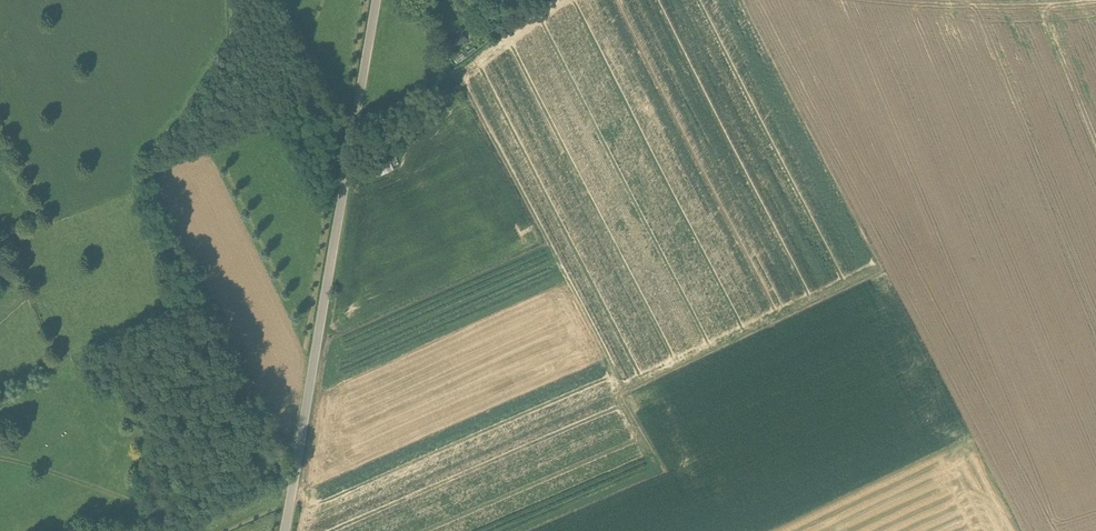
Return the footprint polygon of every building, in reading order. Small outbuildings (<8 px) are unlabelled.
[(456,50),(468,41),(461,32),(449,41),(456,50)] [(378,174),(400,167),(397,155),(374,162),(378,174)]
